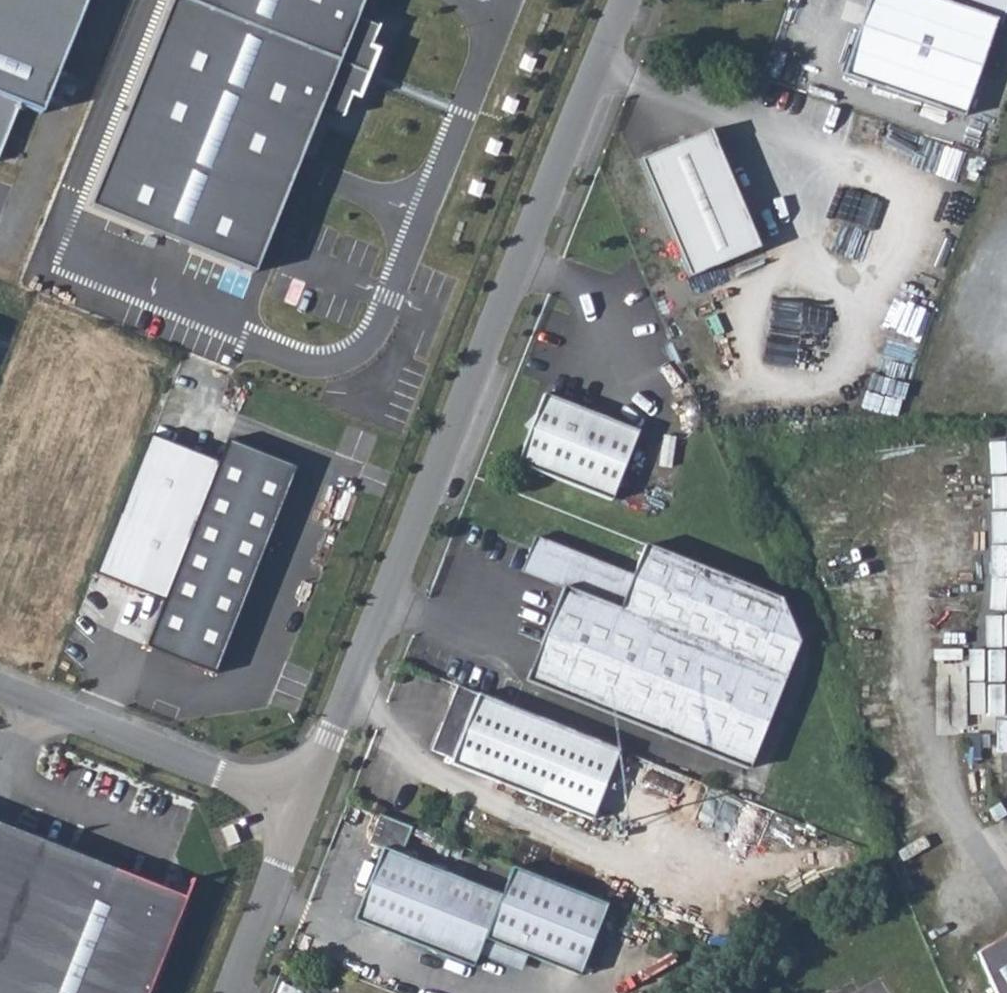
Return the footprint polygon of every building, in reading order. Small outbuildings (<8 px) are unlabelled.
[(0,163),(21,109),(45,118),(92,0),(0,0),(0,163)] [(85,205),(256,272),(322,105),(331,109),(339,87),(346,90),(364,44),(358,41),(367,19),(358,15),(364,0),(166,0),(85,205)] [(840,78),(957,118),(991,23),(998,25),(1006,0),(867,0),(840,78)] [(690,142),(640,163),(690,280),(758,251),(708,134),(705,136),(710,148),(696,154),(690,142)] [(705,136),(690,142),(696,154),(710,148),(705,136)] [(635,430),(540,393),(514,463),(608,500),(635,430)] [(167,601),(150,644),(218,670),(299,465),(231,438),(220,466),(153,438),(97,577),(167,601)] [(745,770),(797,640),(779,599),(642,545),(617,611),(588,600),(601,566),(533,538),(520,572),(561,590),(524,683),(745,770)] [(617,751),(455,688),(430,753),(451,761),(449,766),(591,822),(617,751)] [(351,923),(409,945),(438,874),(397,858),(407,831),(374,819),(364,846),(378,852),(351,923)] [(0,827),(0,992),(145,992),(183,898),(0,827)] [(497,897),(438,874),(409,945),(469,969),(475,954),(506,967),(517,962),(519,957),(575,979),(603,907),(507,870),(497,897)] [(976,946),(996,992),(1006,992),(1006,926),(976,946)]
